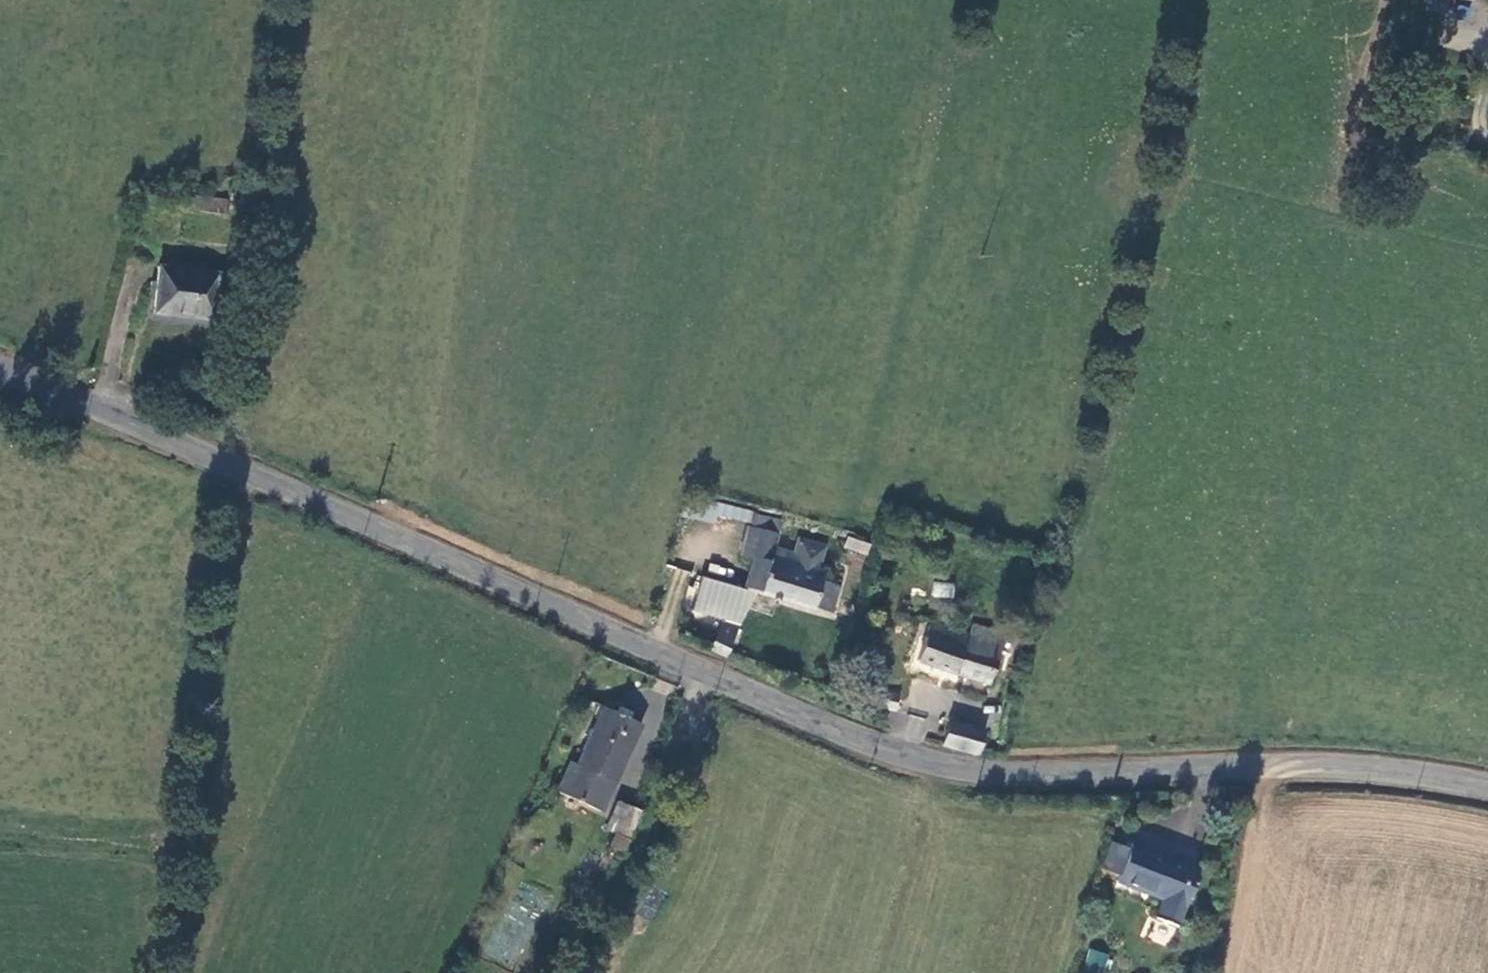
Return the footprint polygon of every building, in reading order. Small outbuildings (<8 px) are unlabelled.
[(1419,5),(1441,10),(1443,0),(1420,0),(1419,5)] [(140,320),(204,329),(209,283),(146,274),(140,320)] [(767,521),(758,548),(771,553),(767,568),(782,573),(777,587),(777,589),(830,606),(840,575),(833,573),(837,559),(792,545),(797,530),(767,521)] [(847,536),(843,548),(867,556),(871,544),(847,536)] [(762,582),(777,587),(782,573),(767,568),(762,582)] [(932,596),(953,599),(955,584),(933,581),(932,596)] [(978,679),(995,629),(964,620),(961,631),(925,620),(914,659),(978,679)] [(729,634),(721,646),(736,652),(745,638),(729,634)] [(591,810),(636,723),(599,705),(569,763),(561,760),(548,787),(591,810)] [(936,743),(969,754),(977,728),(947,718),(936,743)] [(611,803),(602,820),(615,827),(622,830),(633,813),(611,803)] [(615,827),(602,820),(598,829),(612,837),(615,827)] [(1196,863),(1130,839),(1116,876),(1158,895),(1153,910),(1175,918),(1196,863)] [(1108,954),(1089,948),(1083,967),(1102,972),(1108,954)]
